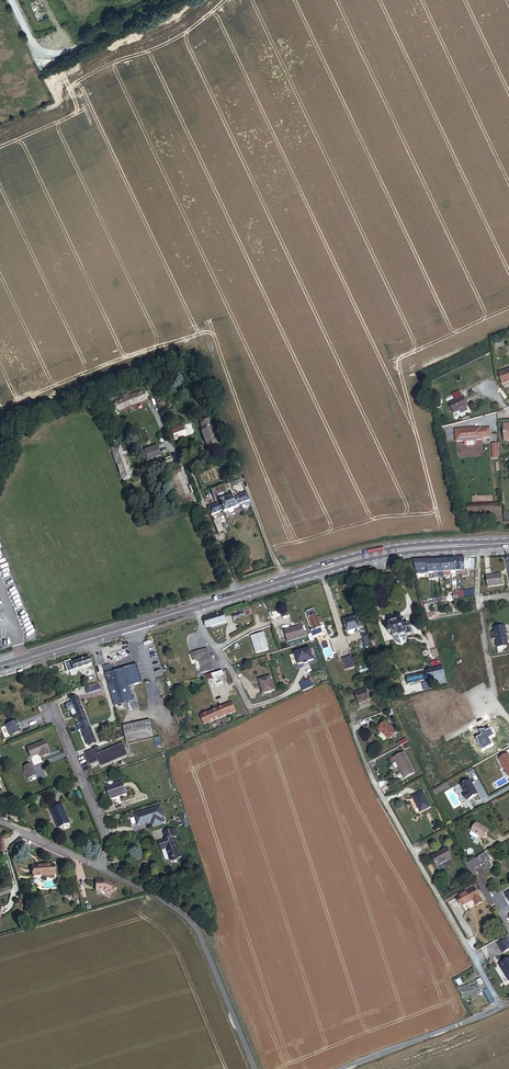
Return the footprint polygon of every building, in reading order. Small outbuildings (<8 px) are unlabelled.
[(503,384),(508,381),(508,374),(500,377),(503,384)] [(455,409),(472,402),(468,393),(452,399),(455,409)] [(128,403),(131,411),(158,402),(155,394),(128,403)] [(208,422),(199,426),(207,447),(216,444),(208,422)] [(174,444),(194,436),(190,426),(170,434),(174,444)] [(455,430),(456,442),(482,439),(482,438),(491,437),(490,428),(481,429),(481,427),(477,428),(477,429),(475,429),(475,428),(455,430)] [(216,444),(207,447),(209,454),(218,450),(216,444)] [(118,475),(127,473),(121,446),(112,447),(118,475)] [(132,480),(139,478),(132,455),(125,457),(132,480)] [(211,491),(214,502),(215,502),(217,506),(220,505),(219,502),(229,499),(225,487),(211,491)] [(239,509),(238,506),(247,503),(248,505),(252,503),(249,495),(235,499),(235,497),(229,499),(219,502),(220,505),(217,506),(207,509),(209,516),(223,511),(223,514),(239,509)] [(417,566),(427,566),(427,557),(417,557),(417,566)] [(485,574),(486,585),(503,583),(502,573),(485,574)] [(432,602),(448,599),(447,594),(424,599),(426,603),(432,602)] [(432,602),(426,603),(431,618),(438,617),(436,607),(434,608),(432,602)] [(232,614),(233,618),(251,613),(248,605),(242,607),(243,610),(232,614)] [(15,634),(25,629),(15,608),(5,612),(15,634)] [(324,633),(321,624),(320,621),(323,620),(320,612),(317,613),(315,608),(307,610),(314,628),(310,630),(313,637),(324,633)] [(207,628),(227,622),(224,613),(204,619),(207,628)] [(355,627),(360,626),(357,616),(343,621),(346,631),(348,630),(348,632),(350,633),(354,631),(354,630),(356,629),(355,627)] [(402,636),(412,634),(408,617),(388,623),(389,627),(386,628),(387,633),(390,632),(391,636),(396,635),(397,637),(402,635),(402,636)] [(437,645),(445,643),(440,625),(432,627),(437,645)] [(495,641),(506,640),(505,626),(494,626),(495,631),(491,631),(492,635),(495,636),(495,641)] [(286,642),(304,637),(301,627),(295,629),(295,628),(283,632),(286,642)] [(255,655),(266,651),(261,635),(249,639),(255,655)] [(197,658),(197,656),(207,652),(206,648),(190,653),(192,660),(197,658)] [(307,650),(292,655),(295,666),(301,664),(305,663),(311,661),(307,650)] [(204,668),(212,666),(207,652),(197,656),(197,658),(200,666),(203,665),(204,668)] [(61,659),(64,669),(88,663),(86,656),(67,660),(66,658),(61,659)] [(352,656),(343,658),(347,669),(355,666),(352,656)] [(135,663),(105,672),(113,705),(136,700),(132,685),(142,682),(135,663)] [(425,671),(427,678),(443,673),(441,666),(425,671)] [(206,675),(207,679),(210,678),(218,675),(221,674),(220,670),(206,675)] [(213,686),(221,684),(218,675),(210,678),(213,686)] [(270,679),(260,682),(264,696),(275,692),(270,679)] [(299,695),(310,690),(307,682),(296,687),(299,695)] [(61,685),(63,692),(74,688),(72,683),(67,685),(66,683),(61,685)] [(362,708),(373,704),(369,695),(359,699),(362,708)] [(84,717),(76,698),(69,701),(77,720),(84,717)] [(203,715),(206,722),(236,710),(233,703),(203,715)] [(31,722),(26,709),(15,714),(20,726),(31,722)] [(93,739),(84,717),(77,720),(75,721),(77,727),(79,726),(86,742),(93,739)] [(149,717),(122,725),(127,741),(154,733),(149,717)] [(4,723),(9,735),(21,730),(15,718),(4,723)] [(400,736),(396,732),(398,731),(396,728),(394,730),(391,727),(384,734),(392,743),(400,736)] [(45,738),(27,745),(30,755),(39,752),(41,755),(50,751),(45,738)] [(411,743),(410,743),(408,739),(404,741),(406,745),(403,747),(404,750),(406,748),(412,746),(411,743)] [(98,760),(100,764),(127,754),(123,742),(101,750),(99,746),(85,752),(89,763),(98,760)] [(409,755),(398,760),(403,770),(405,770),(410,781),(420,777),(409,755)] [(36,773),(33,765),(25,768),(28,777),(36,773)] [(124,781),(107,786),(111,798),(127,793),(124,781)] [(474,783),(465,788),(470,798),(469,798),(472,803),(482,797),(474,783)] [(425,816),(436,810),(428,796),(417,803),(425,816)] [(68,818),(61,800),(49,805),(57,823),(68,818)] [(168,812),(164,801),(138,810),(142,821),(156,816),(158,824),(166,821),(163,813),(168,812)] [(484,839),(488,841),(493,832),(480,825),(474,836),(475,839),(480,842),(483,841),(484,839)] [(162,850),(165,859),(169,860),(181,856),(175,837),(180,835),(177,828),(164,832),(166,839),(162,840),(164,849),(162,850)] [(437,854),(442,863),(455,855),(451,847),(437,854)] [(475,874),(480,872),(491,865),(499,861),(495,853),(471,866),(475,874)] [(491,865),(493,869),(501,864),(499,861),(491,865)] [(46,862),(30,867),(33,877),(49,872),(46,862)] [(482,886),(486,883),(480,872),(475,874),(482,886)] [(103,879),(93,880),(94,890),(101,889),(109,894),(113,884),(103,879)] [(497,910),(500,908),(486,883),(482,886),(497,910)] [(483,907),(488,903),(480,890),(464,899),(469,907),(479,901),(483,907)] [(503,952),(508,947),(508,942),(505,937),(497,944),(503,952)] [(472,989),(463,992),(466,1001),(473,999),(474,1001),(483,998),(483,995),(488,994),(486,987),(488,986),(485,981),(480,982),(481,985),(478,986),(478,987),(476,988),(476,989),(472,990),(472,989)] [(496,1006),(499,1005),(491,992),(488,993),(496,1006)]
